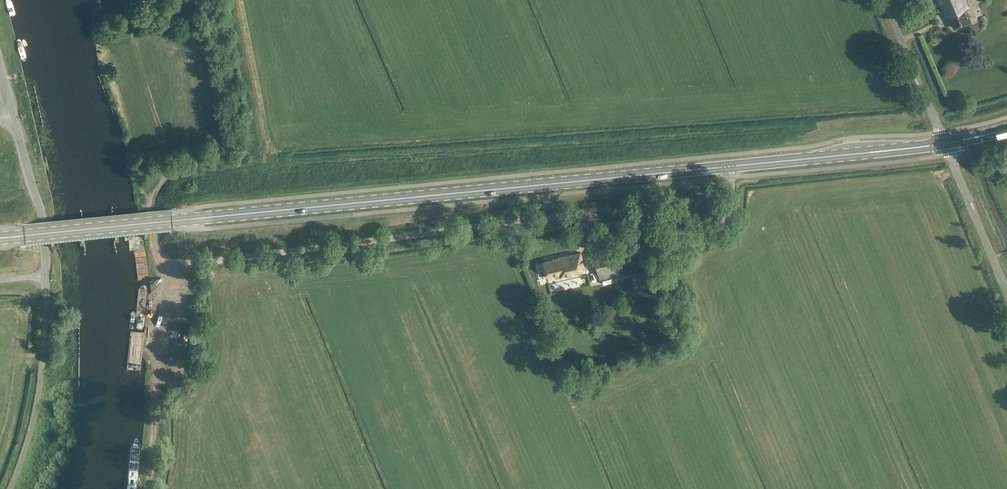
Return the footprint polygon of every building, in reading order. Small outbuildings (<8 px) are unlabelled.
[(946,16),(948,15),(954,28),(971,21),(965,8),(967,7),(964,0),(939,0),(946,16)] [(989,56),(980,61),(985,70),(994,66),(989,56)] [(592,246),(599,279),(620,274),(613,242),(592,246)] [(585,271),(581,252),(556,258),(556,259),(543,261),(546,277),(554,275),(555,277),(559,276),(559,277),(585,271)] [(640,284),(637,272),(629,274),(632,286),(640,284)]
